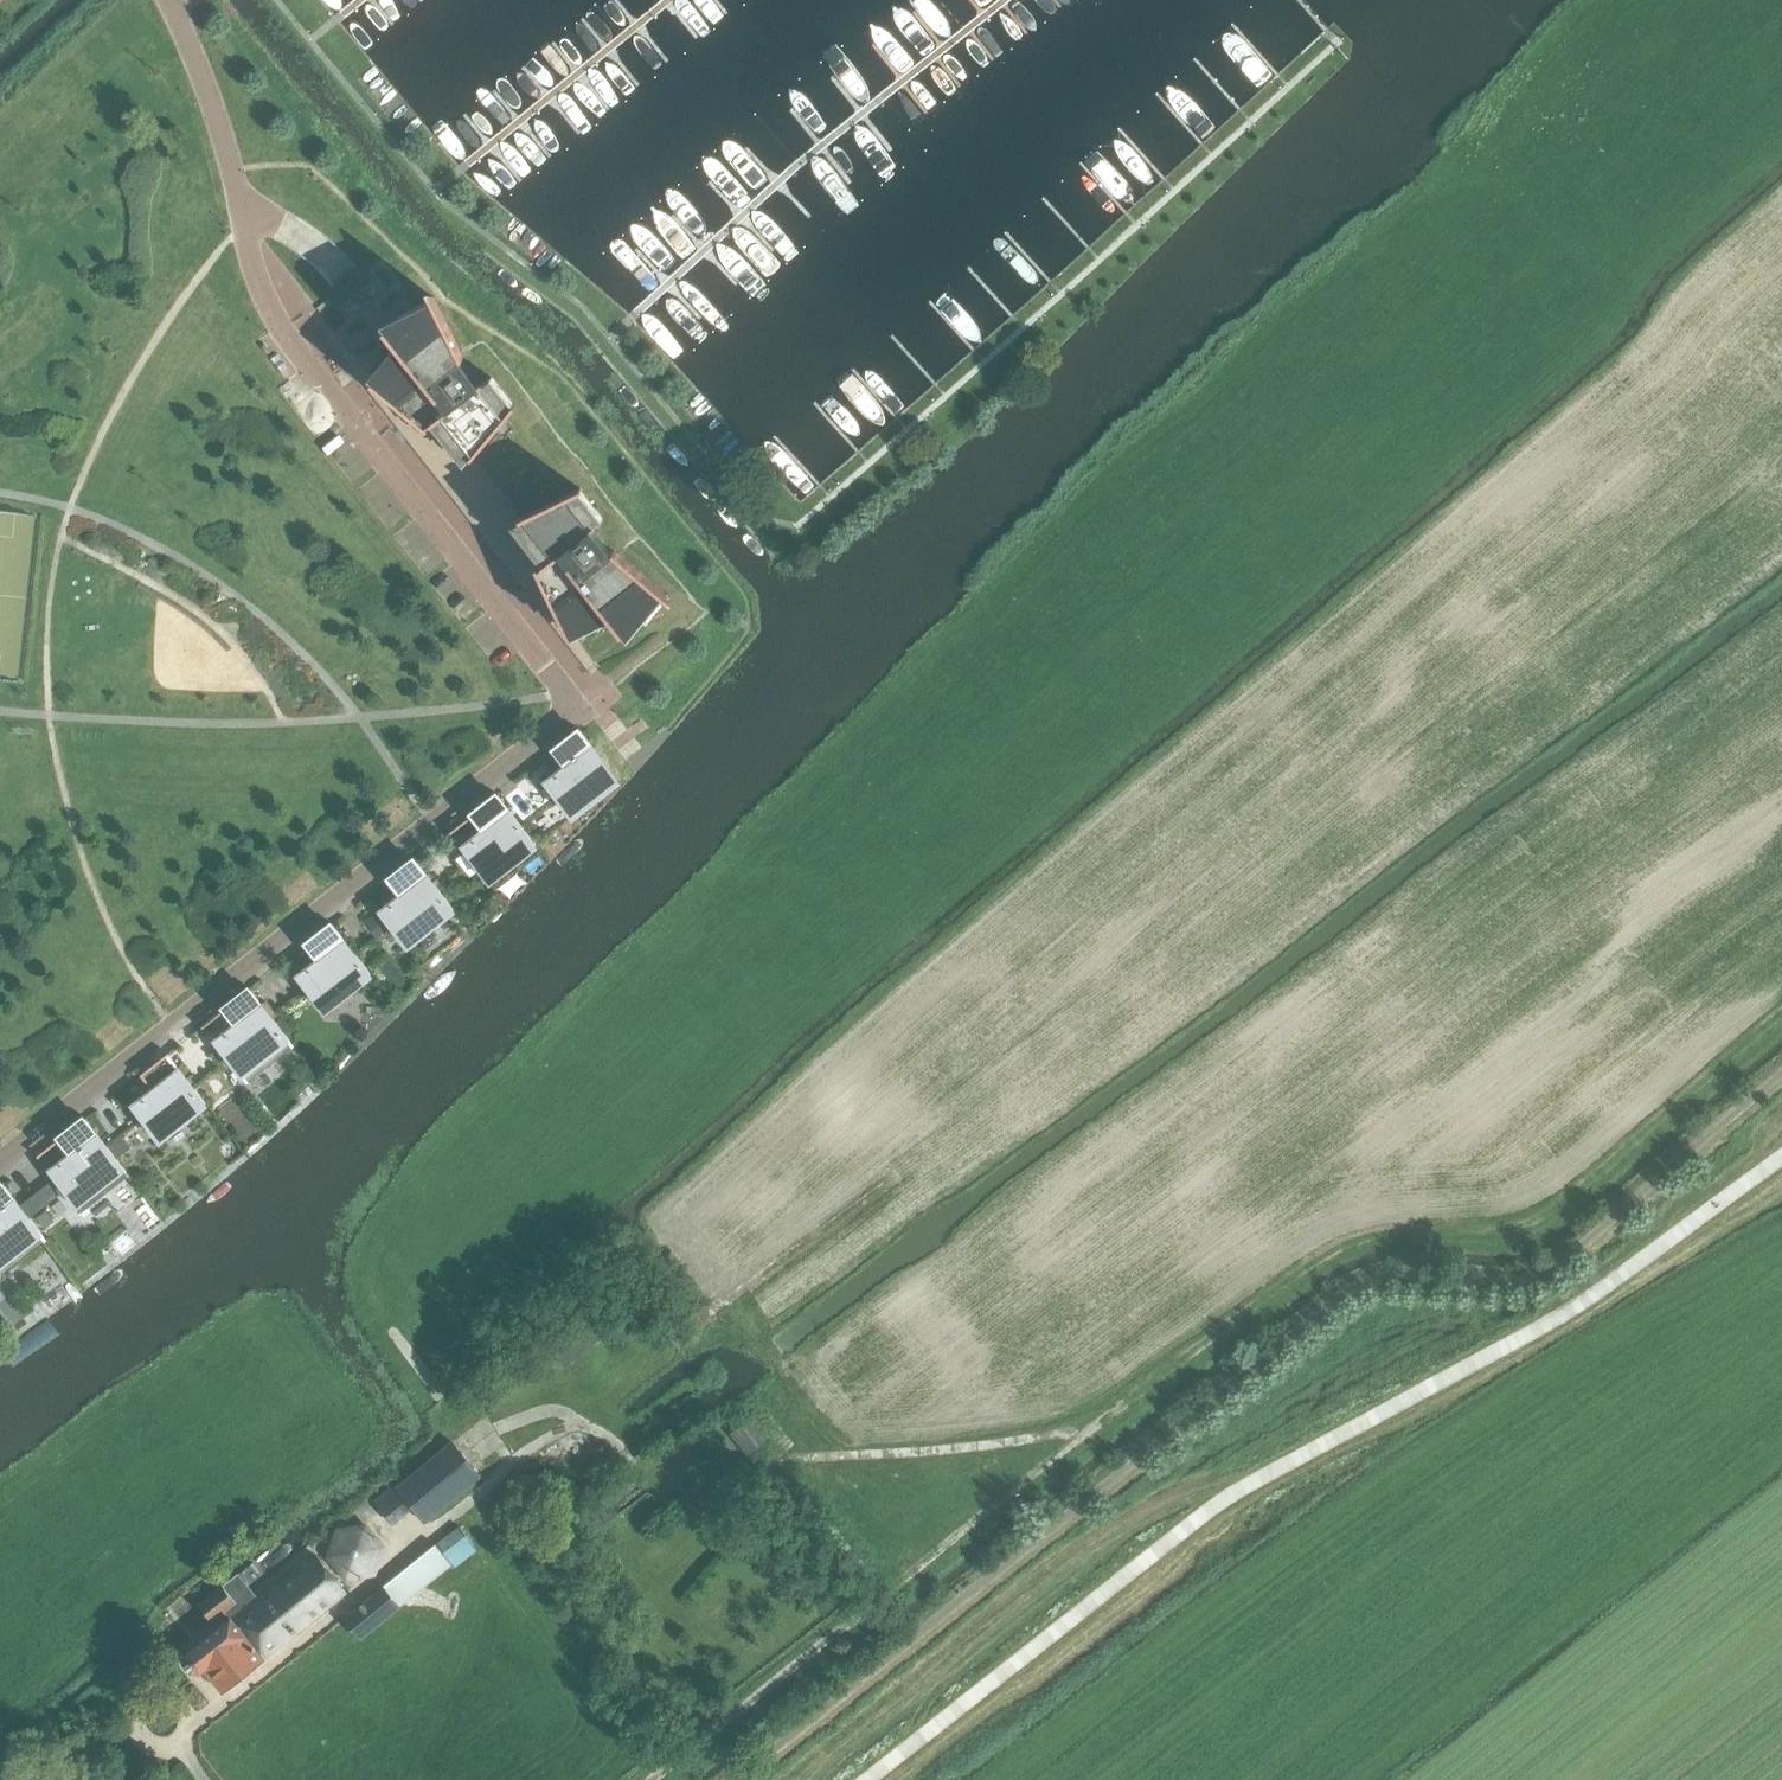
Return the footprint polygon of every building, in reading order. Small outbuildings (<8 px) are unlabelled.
[(431,300),(384,323),(383,322),(380,324),(397,345),(385,360),(393,369),(377,387),(428,430),(434,423),(466,464),(467,462),(469,464),(517,406),(515,404),(494,377),(486,383),(485,381),(480,384),(464,370),(467,368),(433,298),(430,299),(431,300)] [(580,490),(581,490),(580,487),(513,521),(514,522),(512,523),(545,564),(537,568),(566,627),(586,617),(594,627),(611,618),(626,631),(627,629),(632,634),(666,595),(667,596),(669,594),(618,549),(612,554),(593,530),(597,527),(596,524),(603,519),(580,490)] [(565,765),(545,781),(572,815),(619,778),(581,729),(554,750),(565,765)] [(536,789),(545,800),(554,793),(545,782),(536,789)] [(463,845),(490,880),(537,843),(498,794),(472,815),(483,829),(463,845)] [(401,894),(381,910),(407,944),(455,908),(416,859),(389,880),(401,894)] [(369,918),(380,932),(390,925),(379,911),(369,918)] [(298,975),(325,1009),(372,973),(334,923),(307,944),(318,959),(298,975)] [(224,1009),(236,1024),(216,1040),(248,1081),(295,1044),(251,988),(224,1009)] [(133,1104),(160,1139),(207,1102),(169,1053),(142,1074),(153,1088),(133,1104)] [(59,1139),(71,1153),(51,1169),(83,1210),(130,1174),(86,1118),(59,1139)] [(120,1137),(110,1145),(118,1156),(128,1149),(120,1137)] [(51,1181),(21,1205),(31,1217),(61,1193),(51,1181)] [(1,1276),(48,1239),(31,1217),(21,1205),(4,1182),(0,1185),(0,1274),(1,1276)] [(47,1210),(38,1218),(45,1227),(55,1219),(47,1210)] [(730,1431),(747,1453),(769,1435),(751,1413),(730,1431)] [(408,1501),(424,1520),(479,1473),(452,1441),(398,1487),(396,1484),(376,1501),(389,1517),(408,1501)] [(329,1556),(348,1578),(377,1572),(387,1544),(367,1522),(338,1528),(329,1556)] [(461,1525),(438,1543),(454,1563),(477,1545),(461,1525)] [(345,1617),(347,1619),(361,1636),(451,1563),(436,1543),(345,1617)] [(237,1574),(199,1603),(213,1621),(237,1602),(245,1612),(235,1620),(232,1616),(185,1654),(185,1662),(192,1670),(200,1671),(204,1668),(223,1691),(265,1657),(264,1657),(346,1590),(317,1554),(276,1587),(261,1598),(254,1589),(240,1572),(237,1574)]
